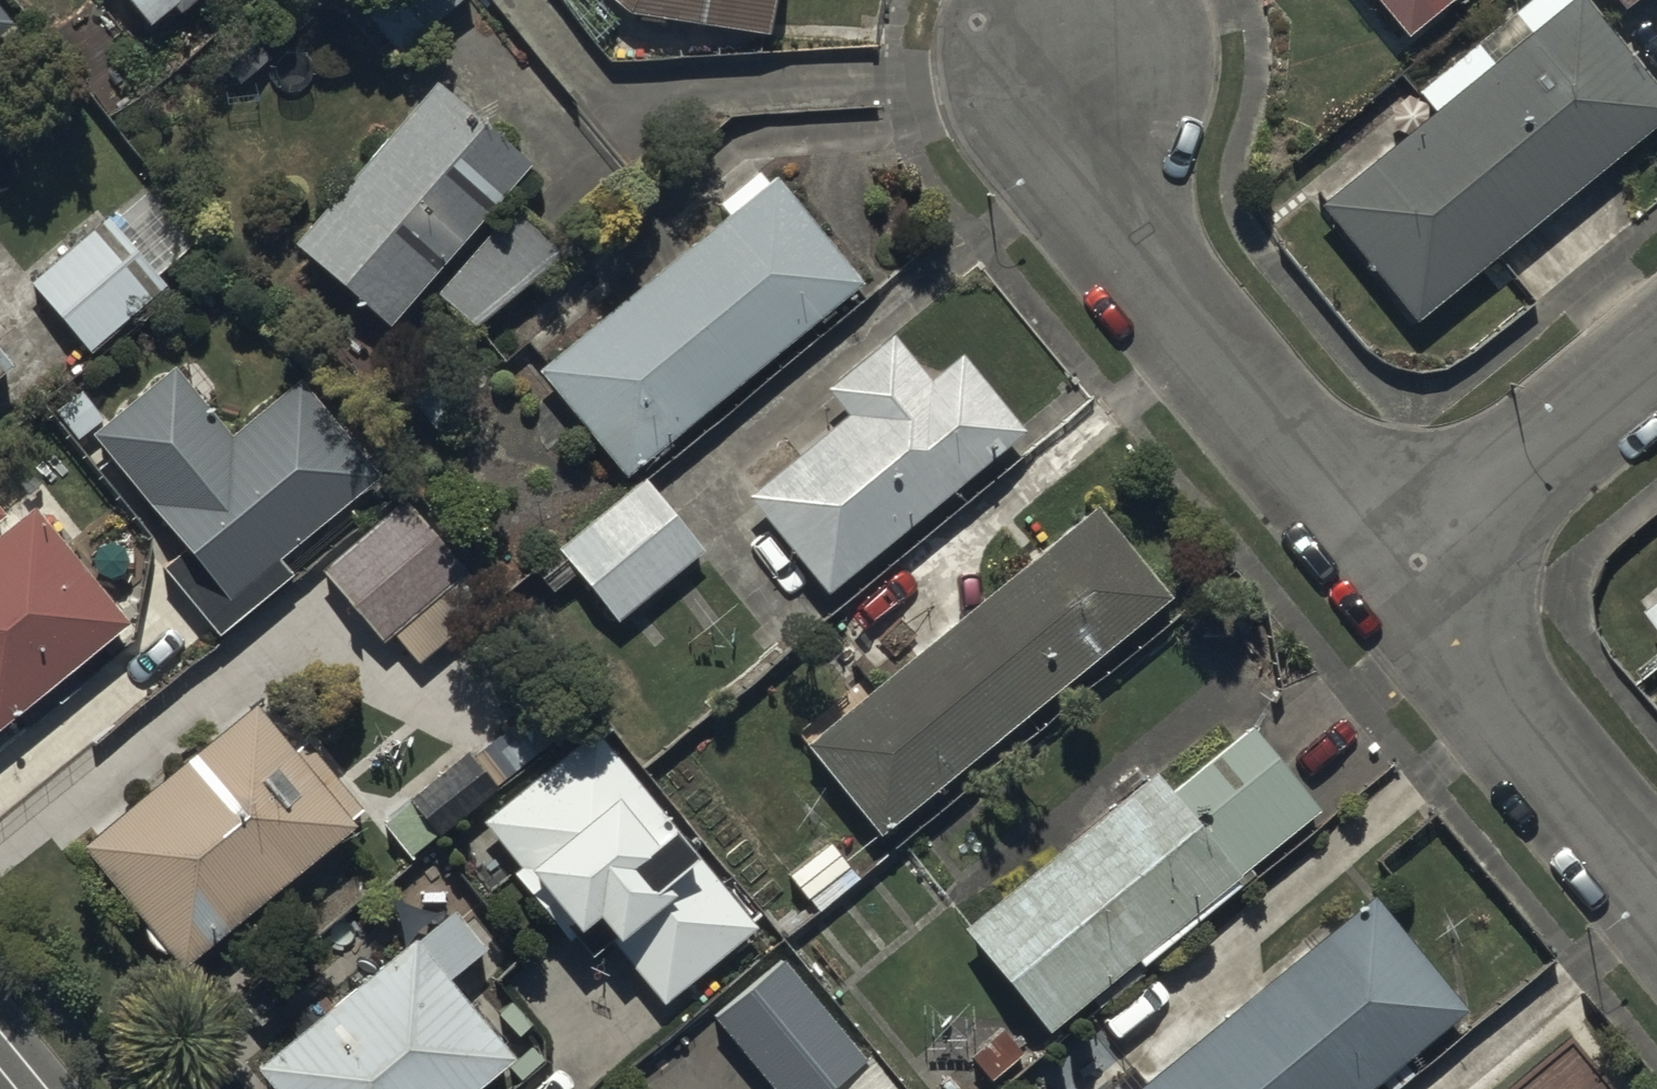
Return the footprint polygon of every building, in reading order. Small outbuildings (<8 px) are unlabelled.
[(150,23),(176,0),(130,0),(150,23)] [(461,0),(355,0),(395,51),(461,0)] [(762,16),(764,0),(639,0),(762,16)] [(1567,0),(1545,0),(1416,106),(1432,126),(1319,219),(1412,332),(1656,130),(1656,109),(1567,0)] [(1408,51),(1468,0),(1364,0),(1408,51)] [(1623,24),(1650,0),(1602,0),(1623,24)] [(533,156),(426,66),(286,231),(387,315),(421,276),(467,314),(548,219),(507,185),(533,156)] [(618,464),(859,266),(772,161),(760,171),(748,156),(710,188),(723,203),(675,242),(667,232),(638,255),(646,264),(531,358),(618,464)] [(83,353),(163,283),(100,212),(20,282),(83,353)] [(843,397),(741,479),(824,581),(1023,421),(955,337),(927,359),(893,317),(823,373),(843,397)] [(18,368),(0,346),(0,382),(18,368)] [(175,359),(91,428),(179,534),(152,557),(216,634),(290,574),(276,557),(386,467),(303,367),(231,427),(175,359)] [(613,633),(704,559),(644,485),(553,559),(613,633)] [(1178,586),(1099,492),(803,737),(882,831),(1178,586)] [(35,508),(0,537),(0,745),(138,631),(35,508)] [(500,615),(408,510),(324,582),(388,656),(399,646),(427,678),(500,615)] [(299,761),(256,710),(82,857),(185,978),(364,826),(305,756),(299,761)] [(1319,793),(1249,710),(1170,776),(1152,756),(961,915),(1047,1017),(1132,946),(1138,953),(1252,857),(1248,852),(1319,793)] [(410,853),(511,771),(479,733),(379,816),(410,853)] [(604,739),(481,831),(516,878),(510,882),(567,958),(593,939),(656,1022),(759,945),(604,739)] [(1463,990),(1370,879),(1118,1088),(1344,1088),(1463,990)] [(450,917),(248,1075),(260,1088),(493,1088),(515,1072),(450,989),(485,961),(450,917)] [(774,963),(707,1017),(767,1088),(888,1088),(865,1060),(858,1066),(774,963)] [(1561,1078),(1548,1088),(1570,1088),(1561,1078)]
